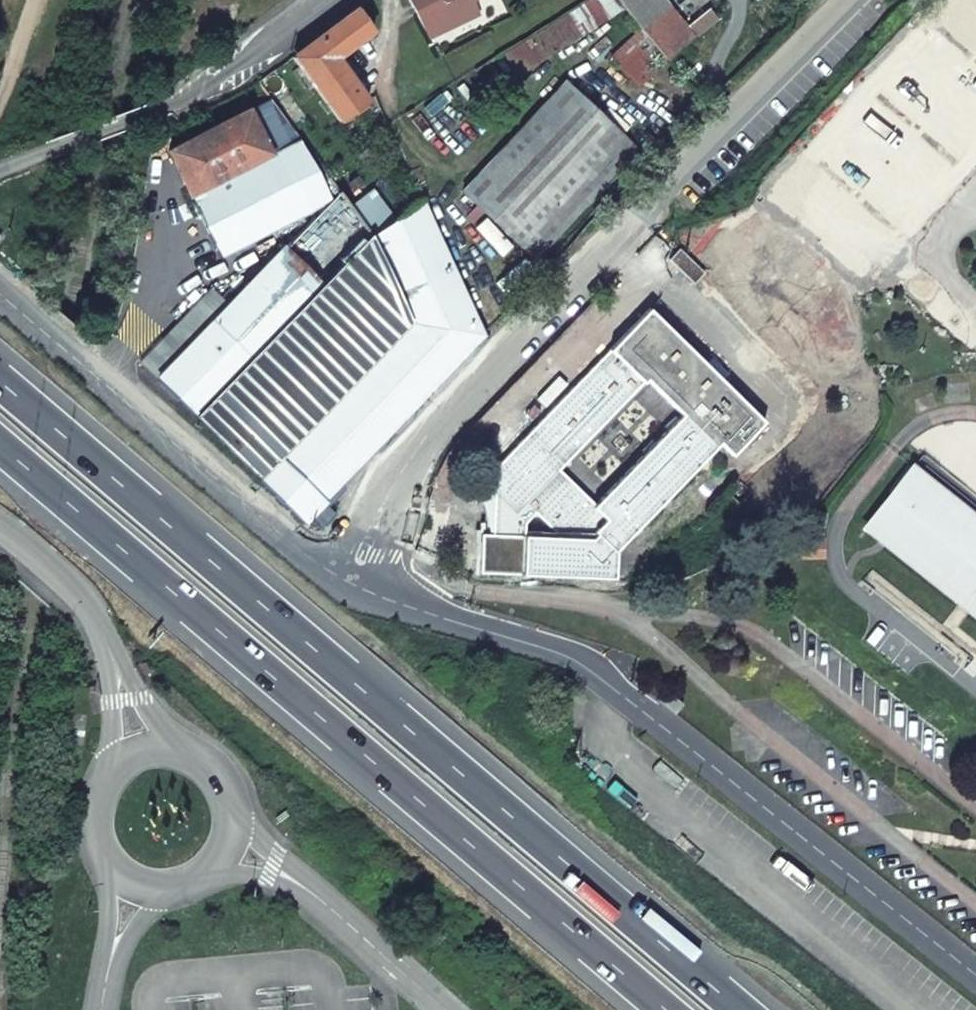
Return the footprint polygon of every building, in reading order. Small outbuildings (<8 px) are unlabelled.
[(472,0),(409,0),(428,39),(448,30),(441,16),(467,3),(472,0)] [(666,61),(693,37),(663,0),(615,0),(640,30),(666,61)] [(441,16),(448,30),(474,16),(467,3),(441,16)] [(290,57),(339,121),(367,100),(335,57),(370,31),(355,10),(290,57)] [(639,86),(666,61),(640,30),(610,56),(639,86)] [(482,211),(519,245),(621,138),(564,85),(462,192),(475,206),(466,216),(472,221),(482,211)] [(190,194),(298,139),(301,137),(273,98),(168,153),(190,194)] [(341,192),(373,236),(391,222),(360,179),(341,192)] [(406,194),(412,206),(421,199),(417,188),(406,194)] [(339,190),(233,301),(336,400),(354,381),(398,423),(484,333),(421,199),(412,206),(391,222),(373,236),(341,192),(339,190)] [(669,259),(683,273),(694,283),(704,272),(679,248),(669,259)] [(212,290),(140,365),(156,382),(229,306),(212,290)] [(336,400),(233,301),(156,382),(303,522),(314,511),(323,500),(324,500),(398,423),(354,381),(336,400)] [(648,309),(609,350),(643,382),(680,418),(682,415),(715,447),(720,443),(732,455),(765,422),(648,309)] [(595,506),(557,470),(643,382),(609,350),(492,472),(492,491),(515,514),(525,503),(577,553),(596,533),(614,551),(715,447),(682,415),(680,418),(595,506)] [(915,470),(868,529),(975,616),(975,518),(915,470)] [(337,513),(328,506),(323,500),(314,511),(319,516),(327,523),(337,513)]
